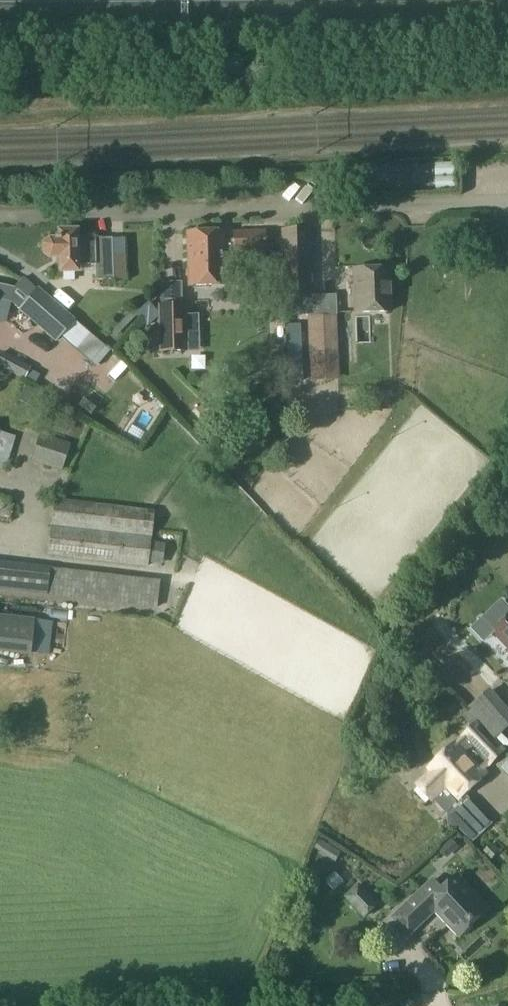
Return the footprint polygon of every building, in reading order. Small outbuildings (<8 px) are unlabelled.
[(428,162),(429,186),(449,185),(448,162),(428,162)] [(282,230),(284,299),(310,298),(308,229),(282,230)] [(49,241),(43,245),(43,252),(50,257),(59,257),(60,272),(76,271),(76,265),(95,265),(96,280),(113,280),(112,238),(95,238),(95,236),(76,237),(76,231),(58,231),(59,241),(49,241)] [(222,239),(222,232),(188,233),(189,266),(190,266),(191,285),(211,284),(210,265),(222,265),(222,252),(233,252),(233,251),(265,250),(265,231),(233,232),(233,239),(222,239)] [(355,313),(390,312),(388,269),(353,270),(355,313)] [(9,302),(55,343),(74,321),(38,289),(37,290),(23,278),(21,280),(20,279),(13,288),(0,285),(0,300),(9,302)] [(186,303),(158,303),(158,352),(186,352),(186,303)] [(338,380),(337,355),(335,315),(309,316),(312,381),(338,380)] [(24,378),(30,367),(0,351),(0,352),(0,365),(24,378)] [(15,438),(0,433),(0,471),(4,472),(15,438)] [(29,462),(60,471),(69,443),(37,433),(29,462)] [(54,500),(48,555),(147,568),(153,512),(54,500)] [(46,571),(0,565),(0,591),(156,609),(159,583),(91,574),(46,571)] [(30,652),(33,619),(0,616),(0,649),(30,652)] [(493,632),(507,647),(507,618),(493,632)] [(490,688),(467,708),(477,721),(459,736),(488,769),(506,753),(495,740),(507,728),(507,708),(490,688)] [(457,742),(429,768),(413,783),(432,803),(448,788),(459,800),(487,774),(457,742)] [(463,810),(449,824),(467,840),(480,827),(463,810)] [(448,858),(459,847),(451,838),(440,848),(448,858)] [(334,890),(344,881),(335,872),(326,881),(334,890)] [(488,909),(457,876),(444,888),(433,878),(391,918),(410,938),(437,912),(460,936),(488,909)] [(344,897),(364,919),(379,905),(359,883),(344,897)]
